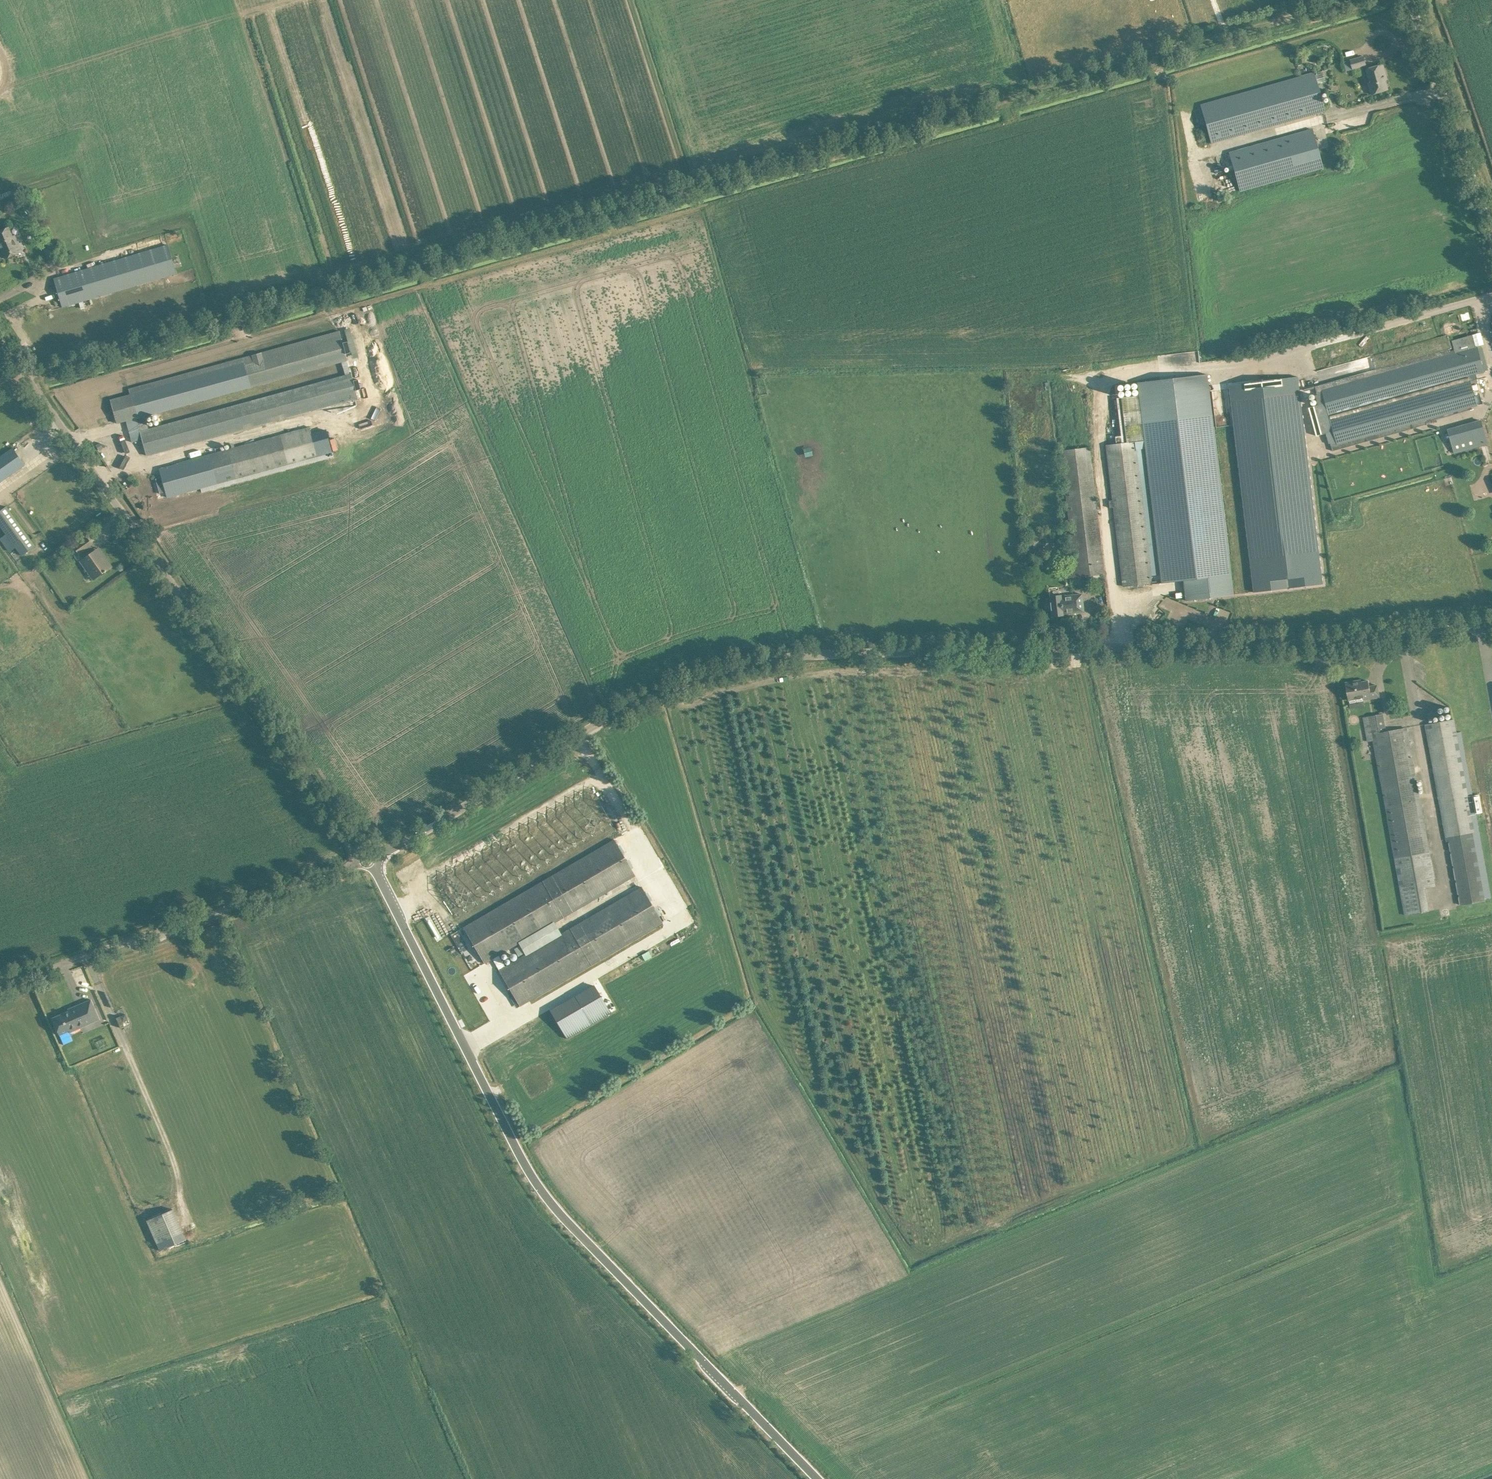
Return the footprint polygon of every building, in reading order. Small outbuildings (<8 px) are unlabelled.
[(1346,69),(1353,67),(1353,69),(1366,65),(1364,56),(1351,60),(1344,62),(1346,69)] [(1369,83),(1372,94),(1388,90),(1384,75),(1386,74),(1383,64),(1367,69),(1371,82),(1369,83)] [(1210,143),(1315,114),(1325,111),(1314,73),(1200,104),(1210,143)] [(1239,191),(1313,170),(1323,167),(1312,129),(1228,152),(1239,191)] [(0,231),(0,246),(2,249),(6,258),(15,254),(22,251),(18,243),(16,244),(12,235),(9,227),(2,230),(0,231)] [(61,254),(58,245),(57,244),(47,248),(51,259),(61,255),(61,254)] [(54,278),(62,307),(176,273),(168,244),(54,278)] [(120,397),(111,399),(117,423),(126,420),(132,442),(142,439),(147,455),(156,453),(261,424),(357,397),(351,373),(254,400),(149,429),(145,415),(251,386),(348,361),(340,331),(243,358),(129,389),(130,394),(120,397)] [(1476,374),(1484,372),(1477,347),(1468,350),(1456,353),(1455,350),(1451,351),(1450,348),(1315,386),(1317,395),(1323,393),(1336,441),(1331,443),(1333,450),(1427,424),(1426,421),(1473,409),(1472,406),(1477,405),(1470,381),(1478,379),(1476,374)] [(1109,500),(1110,507),(1114,507),(1123,586),(1151,582),(1152,584),(1157,583),(1156,580),(1152,581),(1151,575),(1158,575),(1143,448),(1145,448),(1161,583),(1183,580),(1186,600),(1233,594),(1207,374),(1138,382),(1140,395),(1117,398),(1121,435),(1116,436),(1116,444),(1106,445),(1113,500),(1109,500)] [(1298,376),(1229,385),(1253,592),(1323,584),(1298,376)] [(1448,429),(1455,453),(1488,443),(1481,420),(1448,429)] [(160,499),(167,497),(283,465),(317,456),(309,427),(276,436),(159,468),(166,492),(159,494),(160,499)] [(25,465),(13,447),(0,456),(0,482),(25,465)] [(1095,502),(1088,447),(1061,451),(1074,562),(1067,563),(1069,577),(1088,575),(1088,582),(1101,581),(1100,574),(1104,573),(1096,509),(1100,509),(1099,501),(1095,502)] [(35,546),(6,506),(0,511),(0,525),(6,534),(16,547),(22,555),(35,546)] [(14,548),(16,547),(6,534),(1,538),(10,551),(14,548)] [(83,558),(97,578),(110,569),(109,568),(112,566),(106,558),(103,560),(100,556),(101,556),(96,549),(94,550),(91,545),(92,544),(88,538),(75,547),(79,553),(80,553),(84,558),(83,558)] [(1063,614),(1084,611),(1082,594),(1061,596),(1061,595),(1049,596),(1052,616),(1063,615),(1063,614)] [(1370,686),(1369,680),(1356,683),(1356,681),(1346,682),(1349,700),(1363,697),(1364,699),(1380,696),(1377,685),(1370,686)] [(1386,731),(1383,714),(1364,717),(1368,741),(1374,740),(1406,915),(1430,910),(1425,887),(1435,886),(1407,728),(1386,731)] [(1485,900),(1473,833),(1475,832),(1454,719),(1426,724),(1447,840),(1449,840),(1461,905),(1485,900)] [(591,788),(436,878),(457,914),(612,824),(591,788)] [(614,839),(464,927),(485,963),(493,958),(520,1006),(529,1001),(530,1000),(663,922),(659,916),(654,908),(650,901),(645,893),(642,887),(629,894),(616,901),(561,933),(525,954),(505,966),(498,955),(519,943),(635,875),(619,848),(614,839)] [(520,945),(514,948),(519,956),(524,952),(520,945)] [(567,1038),(576,1033),(611,1013),(595,984),(550,1010),(567,1038)] [(70,1033),(100,1020),(91,999),(68,1009),(69,1011),(52,1018),(60,1036),(69,1032),(70,1033)] [(125,1012),(116,1015),(121,1026),(129,1023),(125,1012)] [(197,1161),(186,1166),(190,1175),(202,1170),(197,1161)] [(161,1250),(186,1239),(173,1209),(147,1220),(161,1250)]
